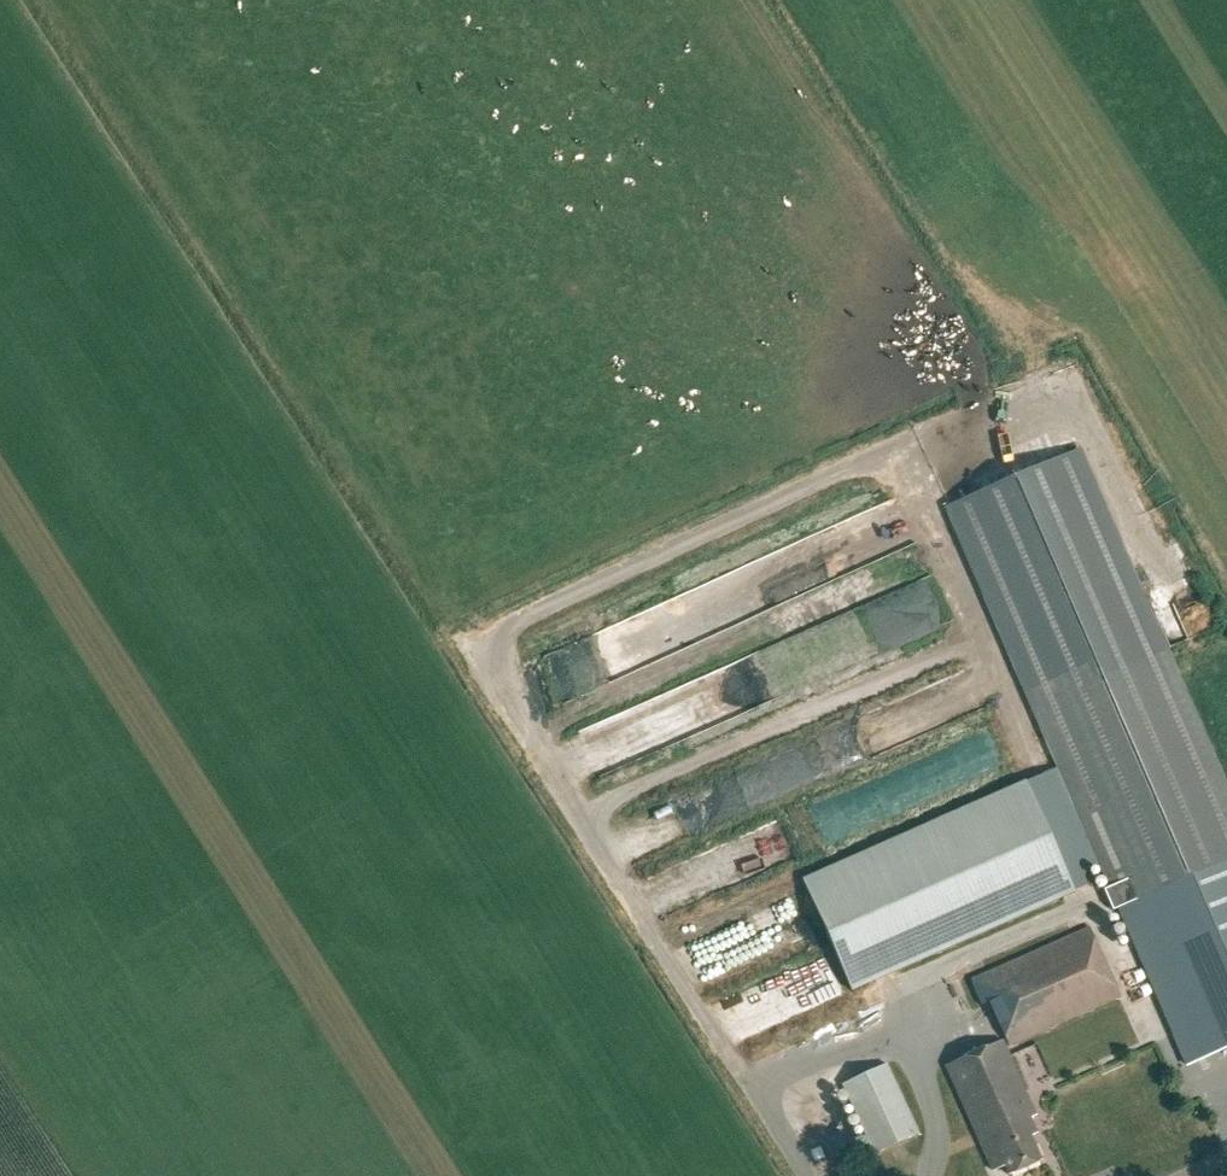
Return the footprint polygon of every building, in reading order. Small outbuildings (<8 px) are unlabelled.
[(1189,1068),(1226,1052),(1226,789),(1159,632),(1082,452),(948,510),(1189,1068)] [(1026,784),(803,883),(852,994),(1076,894),(1026,784)] [(1092,930),(974,982),(994,1028),(1002,1025),(1011,1046),(1122,997),(1092,930)] [(1039,1135),(1032,1119),(1037,1116),(1004,1042),(949,1066),(995,1171),(1007,1166),(1011,1175),(1043,1161),(1033,1137),(1039,1135)] [(888,1066),(842,1087),(875,1157),(920,1136),(888,1066)]
